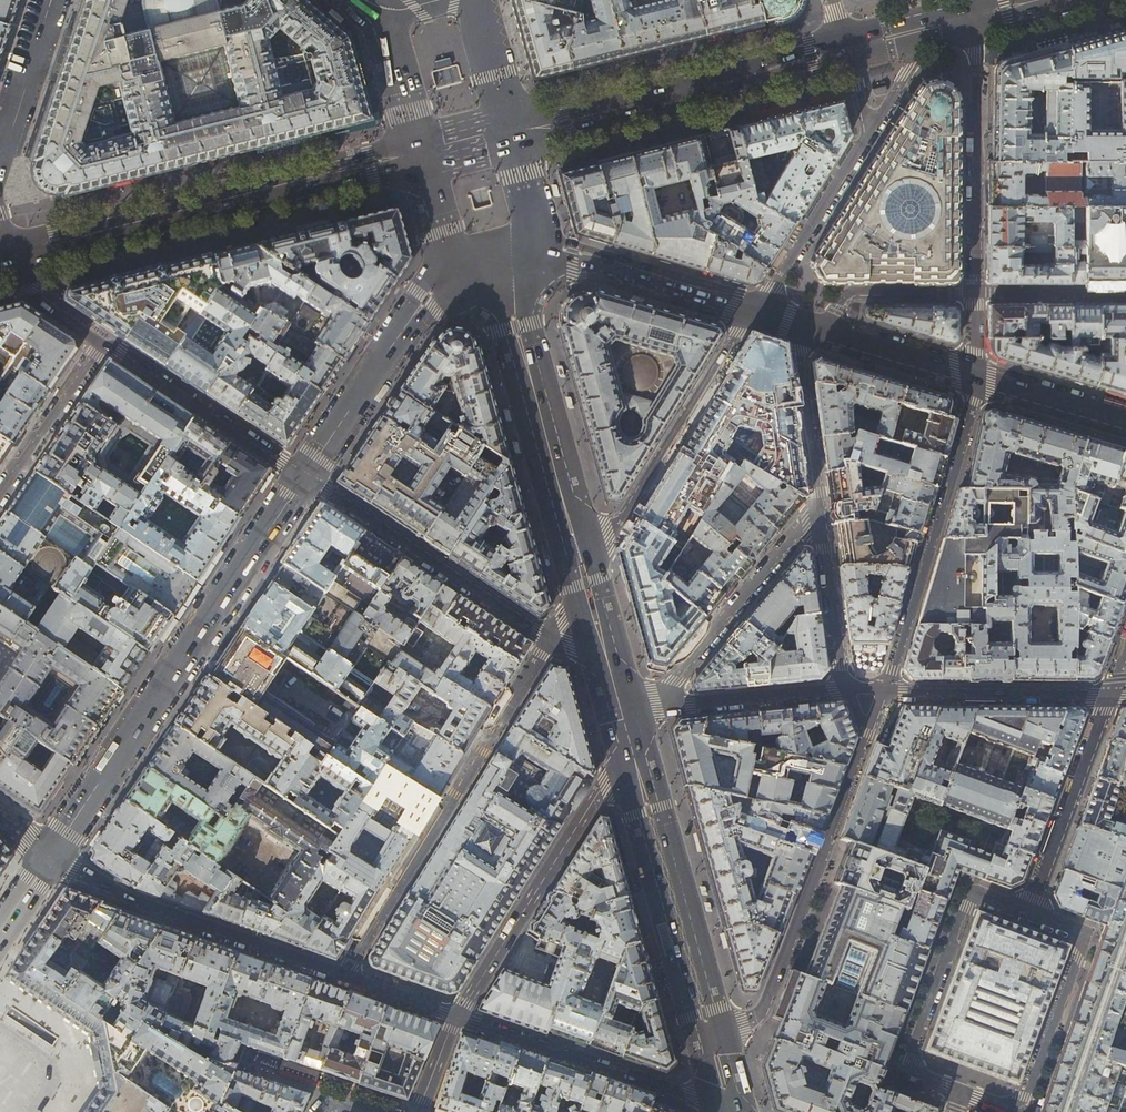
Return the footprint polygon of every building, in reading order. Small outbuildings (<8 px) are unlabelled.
[(11,22),(19,0),(0,0),(0,19),(11,22)] [(33,160),(32,166),(32,171),(32,173),(33,177),(36,182),(39,186),(43,189),(49,191),(56,192),(62,191),(63,194),(215,156),(254,146),(366,118),(372,117),(365,93),(354,53),(348,31),(346,31),(311,0),(247,0),(243,3),(215,10),(142,28),(122,33),(120,19),(126,0),(83,0),(46,113),(31,159),(33,160)] [(142,28),(215,10),(213,0),(135,0),(142,28)] [(554,5),(534,0),(512,0),(519,23),(526,50),(533,76),(572,67),(567,46),(576,16),(573,15),(572,18),(570,17),(568,23),(564,24),(561,15),(553,17),(552,14),(551,14),(554,5)] [(610,0),(534,0),(554,5),(576,11),(576,14),(576,16),(567,46),(572,67),(597,61),(622,55),(610,0)] [(622,55),(660,45),(705,34),(696,0),(655,0),(636,5),(635,1),(630,2),(631,3),(630,3),(631,6),(630,6),(628,0),(610,0),(622,55)] [(705,34),(723,30),(735,27),(764,20),(758,0),(696,0),(705,34)] [(764,20),(772,18),(772,16),(781,15),(785,14),(789,11),(791,10),(794,5),(796,0),(797,0),(758,0),(764,20)] [(3,50),(11,22),(0,19),(0,57),(3,50)] [(735,27),(723,30),(725,38),(766,28),(764,20),(735,27)] [(1107,26),(1109,33),(1122,30),(1120,23),(1107,26)] [(1068,36),(1070,43),(1099,36),(1097,29),(1068,36)] [(1109,33),(1104,34),(1099,36),(1070,43),(1069,150),(1069,155),(1069,159),(1080,159),(1085,159),(1125,160),(1125,29),(1123,30),(1122,30),(1109,33)] [(1045,41),(1047,49),(1067,44),(1065,36),(1045,41)] [(1003,60),(1001,61),(994,69),(993,150),(993,159),(1069,159),(1069,155),(1064,155),(1064,150),(1069,150),(1070,43),(1067,44),(1047,49),(1031,53),(1023,55),(1003,60)] [(1002,53),(1003,60),(1023,55),(1021,48),(1002,53)] [(957,277),(959,274),(959,264),(959,254),(959,231),(959,207),(959,178),(959,149),(959,116),(959,96),(957,91),(953,85),(948,81),(941,78),(934,78),(928,79),(923,82),(918,86),(908,102),(879,149),(856,186),(832,225),(818,248),(809,262),(814,272),(820,281),(837,281),(951,281),(954,280),(957,277)] [(767,112),(768,118),(792,112),(839,101),(838,94),(767,112)] [(842,100),(839,101),(792,112),(768,118),(737,126),(755,197),(795,222),(821,179),(850,133),(842,100)] [(256,154),(368,126),(366,118),(254,146),(256,154)] [(719,234),(767,266),(781,245),(795,222),(755,197),(737,126),(721,130),(703,135),(713,183),(705,185),(707,204),(700,206),(701,214),(708,220),(705,226),(714,231),(719,234)] [(713,183),(703,135),(685,139),(667,143),(677,179),(685,177),(686,180),(690,179),(695,202),(692,204),(690,200),(685,201),(684,204),(682,204),(683,210),(684,210),(685,210),(688,224),(693,220),(704,227),(705,226),(708,220),(701,214),(700,206),(707,204),(705,185),(713,183)] [(599,143),(597,141),(589,143),(588,146),(589,151),(601,148),(599,143)] [(677,179),(667,143),(651,147),(630,152),(649,228),(653,237),(650,252),(653,253),(703,268),(711,240),(714,231),(705,226),(704,227),(693,220),(688,224),(685,210),(684,210),(683,210),(660,216),(659,216),(652,185),(675,180),(677,179)] [(649,228),(630,152),(613,157),(597,161),(614,229),(610,241),(650,252),(653,237),(649,228)] [(1069,159),(993,159),(988,159),(988,181),(988,204),(1071,205),(1071,204),(1080,204),(1080,159),(1069,159)] [(1085,159),(1086,204),(1125,204),(1125,160),(1085,159)] [(614,229),(597,161),(572,167),(559,170),(570,211),(575,230),(592,235),(607,240),(610,241),(614,229)] [(1071,244),(988,244),(988,282),(1036,282),(1085,283),(1085,204),(1080,204),(1071,204),(1071,205),(1071,244)] [(1071,244),(1071,205),(988,204),(988,224),(988,244),(1071,244)] [(1086,204),(1085,204),(1085,283),(1111,283),(1125,282),(1125,204),(1086,204)] [(382,304),(405,271),(411,262),(404,238),(397,211),(376,216),(298,236),(285,239),(255,247),(296,275),(302,267),(315,264),(316,268),(314,271),(315,276),(318,278),(319,282),(334,292),(330,298),(368,325),(382,304)] [(330,228),(328,220),(296,228),(298,236),(330,228)] [(760,278),(767,266),(719,234),(718,237),(720,239),(717,243),(711,240),(703,268),(726,275),(751,282),(759,279),(760,278)] [(606,244),(607,240),(592,235),(591,239),(606,244)] [(263,312),(289,327),(314,289),(296,275),(255,247),(236,251),(214,257),(220,275),(223,288),(242,300),(249,289),(251,289),(252,295),(256,297),(257,303),(258,305),(256,308),(262,312),(263,312)] [(220,275),(214,257),(194,262),(167,269),(173,291),(187,288),(188,292),(192,294),(203,291),(205,288),(208,287),(216,292),(220,287),(223,288),(220,275)] [(173,291),(167,269),(97,286),(65,294),(65,295),(64,300),(165,368),(185,338),(200,316),(216,292),(208,287),(205,288),(203,291),(192,294),(188,292),(187,288),(173,291)] [(262,312),(256,308),(242,300),(223,288),(220,287),(216,292),(200,316),(227,334),(219,347),(212,356),(185,338),(165,368),(185,380),(203,393),(221,368),(228,373),(232,369),(247,346),(249,339),(250,331),(262,312)] [(355,344),(368,325),(330,298),(314,289),(289,327),(343,363),(355,344)] [(676,412),(701,373),(721,340),(722,338),(718,331),(648,310),(593,293),(592,296),(588,295),(585,295),(581,295),(576,296),(573,298),(567,302),(567,303),(564,307),(561,312),(560,316),(561,322),(561,326),(558,327),(571,371),(573,379),(606,500),(620,502),(650,454),(676,412)] [(959,337),(959,334),(958,310),(959,310),(959,307),(957,305),(955,303),(951,303),(951,304),(913,303),(871,303),(868,303),(866,304),(864,306),(863,308),(863,311),(863,313),(865,315),(868,317),(872,318),(873,318),(909,329),(951,341),(955,341),(957,339),(959,337)] [(989,321),(988,336),(991,336),(1022,335),(1023,303),(1006,303),(990,303),(989,304),(989,321)] [(1039,335),(1047,335),(1048,304),(1035,304),(1023,303),(1022,335),(1039,335)] [(1047,335),(1064,335),(1071,335),(1071,304),(1059,304),(1048,304),(1047,335)] [(1086,304),(1071,304),(1071,335),(1071,345),(1100,346),(1100,304),(1086,304)] [(1110,304),(1100,304),(1100,346),(1100,368),(1095,384),(1114,390),(1125,393),(1125,331),(1122,331),(1122,325),(1125,325),(1125,304),(1118,304),(1110,304)] [(10,367),(42,318),(29,310),(21,305),(12,307),(0,310),(0,382),(10,367)] [(320,394),(321,395),(332,379),(343,363),(289,327),(263,312),(262,312),(250,331),(259,338),(256,343),(276,356),(285,362),(281,368),(320,394)] [(78,350),(76,341),(62,332),(42,318),(10,367),(48,393),(65,368),(78,350)] [(509,466),(510,466),(493,402),(478,349),(475,349),(474,344),(472,340),(468,336),(463,332),(458,331),(452,331),(445,332),(441,335),(437,340),(435,343),(433,342),(417,365),(399,392),(448,424),(449,422),(447,421),(448,419),(448,418),(445,416),(444,417),(432,409),(444,390),(444,388),(441,385),(441,384),(444,379),(448,379),(450,378),(458,404),(453,405),(453,406),(452,407),(455,415),(455,417),(457,418),(461,417),(464,424),(461,425),(457,431),(485,450),(509,466)] [(1043,369),(1095,384),(1100,368),(1100,346),(1071,345),(1071,335),(1064,335),(1065,343),(1066,344),(1058,345),(1058,344),(1057,343),(1051,341),(1049,341),(1048,342),(1047,343),(1039,341),(1039,335),(1022,335),(991,336),(988,336),(988,338),(991,344),(991,348),(992,348),(992,350),(993,352),(994,353),(996,354),(1043,369)] [(268,368),(276,356),(256,343),(249,339),(247,346),(232,369),(228,373),(221,368),(203,393),(220,404),(237,415),(256,385),(248,379),(243,381),(241,384),(233,378),(237,373),(239,374),(243,371),(247,366),(250,366),(250,362),(247,362),(247,361),(246,360),(249,355),(268,368)] [(787,381),(783,349),(766,345),(752,340),(740,361),(715,401),(690,442),(679,458),(696,469),(722,485),(731,469),(729,467),(727,464),(725,459),(724,456),(724,450),(724,448),(726,444),(728,441),(730,439),(735,436),(737,436),(741,434),(744,434),(750,436),(756,438),(761,443),(763,447),(765,452),(765,457),(763,463),(759,467),(754,471),(785,488),(803,500),(804,499),(802,491),(795,440),(787,381)] [(285,362),(276,356),(268,368),(256,385),(237,415),(261,431),(286,448),(304,421),(321,395),(320,394),(281,368),(285,362)] [(813,375),(815,385),(853,389),(853,393),(900,405),(905,386),(861,372),(818,360),(812,365),(813,375)] [(81,404),(72,417),(50,450),(34,473),(119,530),(193,420),(173,407),(135,381),(110,364),(96,384),(82,405),(81,404)] [(48,393),(10,367),(0,382),(0,392),(7,397),(33,415),(41,403),(48,393)] [(818,412),(822,438),(853,434),(851,416),(855,416),(855,410),(851,410),(851,408),(853,405),(879,412),(881,415),(874,438),(888,442),(892,430),(900,405),(853,393),(853,389),(815,385),(818,412)] [(925,391),(905,386),(900,405),(929,413),(922,438),(892,430),(888,442),(945,459),(950,441),(956,421),(948,418),(951,406),(946,398),(940,396),(929,392),(925,391)] [(926,387),(925,391),(929,392),(940,396),(942,392),(926,387)] [(445,435),(450,426),(448,424),(399,392),(390,406),(381,419),(432,454),(438,445),(424,436),(423,430),(427,423),(445,435)] [(33,415),(7,397),(0,407),(0,437),(13,445),(23,430),(33,415)] [(955,414),(951,406),(948,418),(956,421),(957,418),(955,414)] [(1039,425),(990,411),(982,416),(974,453),(966,492),(981,491),(1026,492),(1026,533),(1074,534),(1073,531),(1071,491),(1086,439),(1039,425)] [(423,540),(485,450),(457,431),(450,426),(445,435),(438,445),(432,454),(381,419),(370,436),(348,468),(338,483),(354,494),(384,514),(410,531),(423,540)] [(199,491),(230,444),(210,432),(193,420),(119,530),(156,555),(199,491)] [(825,457),(827,473),(843,471),(841,463),(848,463),(857,433),(853,434),(822,438),(825,457)] [(941,473),(945,459),(888,442),(874,438),(857,433),(848,463),(859,466),(885,474),(936,489),(941,473)] [(13,445),(0,437),(0,464),(1,463),(13,445)] [(1106,445),(1086,439),(1071,491),(1107,505),(1112,489),(1124,450),(1114,447),(1106,445)] [(750,452),(756,443),(751,440),(745,449),(750,452)] [(230,444),(199,491),(239,518),(255,494),(270,472),(251,459),(230,444)] [(509,466),(485,450),(423,540),(435,547),(448,556),(509,466)] [(1124,450),(1112,489),(1125,493),(1119,509),(1125,512),(1125,451),(1124,450)] [(700,523),(717,494),(691,478),(696,469),(679,458),(659,491),(639,523),(683,551),(684,550),(688,544),(692,538),(700,523)] [(781,526),(803,500),(785,488),(754,471),(736,461),(731,469),(722,485),(722,487),(777,532),(781,526)] [(843,471),(827,473),(830,496),(834,524),(837,524),(867,521),(871,521),(883,524),(884,524),(887,515),(874,511),(881,488),(861,491),(857,470),(859,466),(848,463),(841,463),(843,471)] [(479,577),(499,548),(505,540),(521,516),(524,515),(522,510),(510,466),(509,466),(448,556),(463,567),(479,577)] [(97,563),(119,530),(34,473),(27,485),(13,505),(7,514),(44,538),(74,559),(79,562),(84,554),(97,563)] [(897,541),(916,544),(920,545),(928,517),(936,489),(885,474),(881,488),(874,511),(887,515),(884,524),(896,528),(897,541)] [(764,547),(777,532),(722,487),(717,494),(700,523),(750,564),(764,547)] [(219,549),(239,518),(199,491),(156,555),(196,582),(219,549)] [(983,540),(943,540),(939,553),(930,583),(917,626),(968,627),(984,626),(983,610),(981,610),(981,607),(983,604),(985,601),(987,599),(990,598),(992,598),(992,541),(1026,541),(1026,533),(1026,492),(981,491),(981,508),(982,517),(982,527),(983,527),(983,540)] [(951,515),(943,540),(983,540),(983,527),(982,527),(982,517),(976,517),(976,514),(975,512),(973,510),(975,505),(979,505),(979,508),(981,508),(981,491),(966,492),(958,492),(951,515)] [(1073,531),(1074,534),(1074,537),(1125,557),(1125,512),(1119,509),(1107,505),(1071,491),(1073,531)] [(283,566),(325,593),(333,582),(343,567),(365,534),(343,520),(323,506),(304,534),(283,566)] [(91,571),(79,562),(74,559),(44,538),(7,514),(0,524),(0,554),(22,570),(42,582),(49,587),(53,590),(60,595),(70,602),(91,571)] [(530,538),(524,515),(521,516),(505,540),(506,544),(504,545),(505,548),(508,548),(505,552),(499,548),(479,577),(489,584),(499,591),(509,575),(508,571),(512,565),(522,563),(522,561),(535,558),(530,538)] [(840,546),(843,567),(896,568),(908,572),(912,558),(916,544),(897,541),(896,528),(884,524),(883,524),(881,531),(893,534),(893,540),(888,546),(884,550),(877,555),(873,555),(870,547),(867,521),(837,524),(840,546)] [(672,569),(679,558),(681,555),(682,553),(683,551),(639,523),(628,541),(621,552),(643,635),(651,664),(653,664),(665,667),(684,644),(704,619),(686,604),(684,606),(682,605),(674,614),(669,597),(672,592),(663,584),(671,569),(672,569)] [(737,580),(750,564),(700,523),(692,538),(712,555),(705,563),(700,560),(692,569),(724,596),(737,580)] [(185,598),(196,582),(156,555),(119,530),(97,563),(96,565),(172,617),(185,598)] [(1011,622),(1011,644),(1011,681),(1042,681),(1075,681),(1075,658),(1075,642),(1075,629),(1075,588),(1075,574),(1075,552),(1074,537),(1074,534),(1026,533),(1026,541),(1026,556),(1018,564),(1018,571),(1018,588),(1017,597),(1016,598),(1014,600),(1012,602),(1011,606),(1011,622)] [(380,593),(401,559),(384,547),(369,537),(365,534),(343,567),(351,573),(346,580),(351,584),(347,591),(370,607),(380,593)] [(1075,588),(1091,594),(1101,598),(1125,607),(1125,604),(1125,557),(1074,537),(1075,552),(1078,554),(1079,561),(1101,569),(1103,563),(1106,565),(1099,583),(1075,574),(1075,588)] [(987,680),(1011,681),(1011,644),(984,644),(984,638),(985,638),(985,630),(986,630),(987,629),(988,627),(988,622),(1011,622),(1011,606),(1012,602),(1014,600),(1016,598),(1017,597),(1018,588),(1012,588),(1010,590),(1010,597),(1002,597),(1002,571),(1018,571),(1018,564),(1026,556),(1026,541),(992,541),(992,598),(990,598),(987,599),(985,601),(983,604),(981,607),(981,610),(983,610),(984,626),(968,627),(968,639),(962,639),(962,646),(962,670),(968,670),(968,680),(987,680)] [(691,547),(688,544),(684,550),(683,551),(682,553),(685,555),(691,547)] [(811,554),(803,552),(794,564),(778,582),(795,596),(816,593),(814,573),(811,554)] [(22,570),(0,554),(0,608),(24,624),(49,587),(42,582),(41,587),(40,588),(41,589),(38,592),(38,593),(38,594),(37,596),(35,597),(33,598),(28,602),(26,604),(9,592),(8,591),(22,570)] [(693,563),(687,559),(685,558),(681,555),(679,558),(689,567),(690,567),(692,564),(693,563)] [(536,558),(535,558),(522,561),(522,563),(512,565),(508,571),(509,575),(499,591),(518,603),(538,617),(549,609),(543,584),(536,558)] [(672,592),(686,604),(704,619),(714,607),(724,596),(692,569),(690,567),(689,567),(679,558),(672,569),(671,569),(663,584),(672,592)] [(421,620),(443,586),(426,576),(401,559),(380,593),(388,598),(393,590),(398,589),(402,592),(401,593),(402,598),(407,601),(411,599),(417,603),(410,612),(421,620)] [(96,565),(91,571),(70,602),(148,654),(160,635),(172,617),(96,565)] [(312,612),(325,593),(283,566),(277,574),(271,584),(312,612)] [(896,568),(843,567),(840,568),(842,584),(845,602),(872,598),(899,605),(903,589),(908,572),(896,568)] [(391,665),(403,646),(363,618),(370,607),(347,591),(351,584),(346,580),(342,588),(333,582),(325,593),(355,614),(352,618),(351,617),(328,651),(353,668),(367,648),(389,663),(391,665)] [(795,596),(778,582),(770,593),(761,603),(789,627),(795,619),(820,614),(818,603),(816,593),(795,596)] [(240,629),(286,660),(346,700),(358,707),(374,683),(353,668),(328,651),(322,647),(318,651),(320,655),(317,659),(316,659),(311,665),(308,666),(292,655),(294,652),(290,649),(301,632),(300,631),(310,616),(312,612),(271,584),(257,604),(240,629)] [(504,689),(519,665),(446,617),(445,617),(458,597),(450,592),(443,586),(421,620),(410,612),(402,623),(386,613),(385,606),(390,599),(388,598),(380,593),(370,607),(363,618),(403,646),(391,665),(421,687),(433,694),(443,680),(491,710),(504,689)] [(1075,588),(1075,629),(1111,643),(1119,624),(1125,607),(1101,598),(1095,613),(1088,610),(1088,601),(1091,594),(1075,588)] [(135,674),(148,654),(70,602),(60,595),(35,632),(123,691),(135,674)] [(525,655),(531,645),(490,618),(458,597),(445,617),(446,617),(519,665),(525,655)] [(869,645),(888,646),(894,624),(899,605),(872,598),(845,602),(848,622),(851,645),(869,645)] [(775,651),(789,627),(761,603),(753,613),(744,624),(775,651)] [(24,624),(0,608),(0,628),(14,638),(24,624)] [(828,671),(820,614),(795,619),(789,627),(775,651),(766,662),(767,684),(797,681),(820,679),(828,671)] [(321,626),(322,624),(310,616),(300,631),(301,632),(315,642),(325,628),(321,626)] [(111,708),(123,691),(35,632),(24,624),(14,638),(23,644),(7,667),(98,729),(111,708)] [(766,662),(775,651),(744,624),(735,635),(725,646),(744,661),(746,687),(755,686),(767,684),(766,662)] [(923,680),(940,680),(940,659),(931,651),(931,642),(938,633),(943,634),(946,635),(948,636),(950,638),(952,640),(953,643),(954,646),(962,646),(962,639),(968,639),(968,627),(917,626),(911,648),(904,671),(911,680),(923,680)] [(332,744),(332,743),(312,729),(314,726),(264,692),(286,660),(240,629),(224,653),(208,677),(325,757),(326,757),(334,746),(335,743),(333,745),(332,744)] [(1110,646),(1111,643),(1075,629),(1075,642),(1081,644),(1081,646),(1081,647),(1082,649),(1081,652),(1083,653),(1081,658),(1075,658),(1075,681),(1083,681),(1092,682),(1099,677),(1110,646)] [(725,646),(725,647),(711,663),(693,685),(695,688),(697,691),(726,689),(746,687),(744,661),(725,646)] [(953,680),(968,680),(968,670),(962,670),(962,646),(954,646),(954,650),(952,653),(949,656),(946,659),(943,660),(940,659),(940,680),(953,680)] [(403,738),(412,723),(402,716),(421,687),(391,665),(389,663),(374,683),(358,707),(359,708),(403,738)] [(23,733),(73,766),(86,746),(98,729),(7,667),(1,676),(0,675),(0,718),(23,733)] [(579,714),(566,669),(561,668),(550,667),(543,679),(521,713),(511,729),(592,778),(595,774),(579,714)] [(338,836),(356,811),(371,787),(326,757),(325,757),(208,677),(197,694),(189,706),(186,710),(181,718),(175,726),(253,780),(338,836)] [(477,732),(491,710),(443,680),(433,694),(449,706),(448,707),(453,711),(453,712),(440,733),(435,730),(432,736),(463,755),(477,732)] [(356,714),(359,708),(358,707),(346,700),(343,705),(356,714)] [(855,740),(848,722),(840,705),(825,707),(815,708),(816,722),(790,725),(794,756),(845,767),(855,740)] [(346,751),(345,751),(339,747),(338,746),(337,746),(334,746),(326,757),(371,787),(384,770),(403,738),(359,708),(356,714),(352,720),(352,721),(352,722),(361,729),(361,730),(358,735),(357,735),(356,736),(356,737),(352,743),(351,744),(351,745),(346,751)] [(816,722),(815,708),(806,708),(788,710),(790,725),(816,722)] [(870,759),(863,777),(898,789),(906,792),(938,708),(919,708),(904,708),(901,710),(888,749),(876,744),(870,759)] [(955,764),(967,732),(976,708),(953,708),(938,708),(906,792),(898,789),(890,810),(905,816),(912,797),(939,806),(939,805),(955,764)] [(999,708),(976,708),(967,732),(1013,749),(1001,780),(987,775),(970,768),(969,769),(955,764),(939,805),(966,815),(966,816),(992,825),(1007,830),(1014,810),(1016,810),(1023,789),(1021,788),(1024,781),(1023,779),(1022,776),(1023,774),(1025,771),(1028,770),(1033,756),(1038,745),(1045,748),(1050,747),(1065,709),(1046,709),(999,708)] [(1073,709),(1065,709),(1050,747),(1045,761),(1046,761),(1043,768),(1062,776),(1072,747),(1084,716),(1077,710),(1073,709)] [(758,713),(761,749),(794,756),(790,725),(788,710),(770,712),(758,713)] [(1111,740),(1124,745),(1125,746),(1125,710),(1122,710),(1122,711),(1117,725),(1111,740)] [(761,749),(758,713),(729,716),(705,718),(701,737),(754,748),(761,749)] [(23,733),(0,718),(0,767),(23,733)] [(416,718),(412,723),(425,731),(429,726),(416,718)] [(740,799),(744,799),(745,794),(748,780),(749,774),(754,748),(701,737),(705,718),(688,720),(678,721),(670,733),(677,760),(685,787),(740,799)] [(449,778),(463,755),(432,736),(425,731),(412,723),(403,738),(384,770),(434,802),(449,778)] [(146,769),(214,814),(220,818),(225,821),(253,780),(175,726),(162,746),(146,769)] [(587,786),(592,778),(511,729),(499,747),(475,786),(446,834),(416,882),(381,937),(370,955),(369,957),(369,961),(369,964),(371,966),(373,967),(384,972),(436,990),(447,994),(449,994),(453,994),(458,991),(462,984),(496,930),(572,810),(573,811),(581,798),(588,787),(587,786)] [(73,766),(23,733),(0,767),(0,789),(16,800),(39,816),(58,787),(73,766)] [(1096,779),(1115,785),(1125,755),(1125,749),(1123,747),(1124,745),(1111,740),(1104,759),(1096,779)] [(839,781),(845,767),(794,756),(761,749),(754,748),(749,774),(784,781),(787,767),(797,768),(796,773),(805,776),(805,778),(806,778),(808,779),(807,786),(835,792),(839,781)] [(1079,825),(1125,842),(1125,828),(1123,827),(1125,821),(1109,815),(1112,805),(1114,806),(1119,793),(1117,792),(1119,787),(1125,790),(1125,755),(1115,785),(1096,779),(1088,803),(1079,825)] [(1060,782),(1062,776),(1043,768),(1046,761),(1045,761),(1033,756),(1028,770),(1025,771),(1023,774),(1022,776),(1023,779),(1024,781),(1021,788),(1023,789),(1053,801),(1056,791),(1060,782)] [(286,911),(316,868),(314,866),(320,858),(322,860),(338,836),(253,780),(225,821),(220,818),(214,826),(209,822),(214,814),(146,769),(136,784),(125,801),(173,834),(186,843),(186,845),(219,866),(243,831),(242,830),(251,817),(268,829),(267,831),(283,842),(284,840),(301,851),(302,852),(292,866),(292,865),(268,899),(286,911)] [(421,823),(434,802),(384,770),(371,787),(356,811),(408,844),(421,823)] [(770,805),(825,817),(826,817),(831,803),(835,792),(807,786),(784,781),(749,774),(748,780),(759,783),(756,796),(745,794),(744,799),(770,805)] [(840,839),(850,843),(874,852),(890,810),(898,789),(863,777),(852,808),(840,839)] [(804,874),(811,855),(730,827),(731,822),(740,799),(685,787),(706,863),(707,868),(719,909),(725,931),(749,925),(778,935),(781,936),(788,915),(804,874)] [(1048,812),(1053,801),(1023,789),(1016,810),(1014,810),(1007,830),(1001,846),(997,844),(992,857),(983,879),(1004,887),(1009,889),(1022,883),(1034,850),(1040,834),(1048,812)] [(766,816),(770,805),(744,799),(740,799),(731,822),(730,827),(811,855),(815,845),(819,836),(818,835),(766,816)] [(91,860),(101,867),(124,882),(136,889),(173,834),(125,801),(108,826),(91,851),(95,854),(91,860)] [(820,828),(825,817),(770,805),(766,816),(818,835),(820,828)] [(923,869),(915,890),(916,891),(919,892),(946,902),(953,881),(958,869),(968,874),(983,879),(992,857),(966,847),(968,842),(940,832),(931,855),(926,852),(925,854),(908,847),(906,852),(894,848),(906,817),(905,816),(890,810),(874,852),(923,869)] [(336,913),(336,915),(340,918),(336,925),(324,917),(321,921),(303,948),(319,954),(336,960),(356,927),(393,868),(408,844),(356,811),(338,836),(322,860),(350,877),(340,891),(352,898),(352,899),(349,903),(346,902),(345,904),(343,903),(341,905),(336,913)] [(607,819),(599,817),(575,855),(552,892),(593,908),(629,898),(618,858),(607,819)] [(1062,870),(1094,882),(1118,890),(1122,880),(1125,869),(1125,870),(1125,842),(1079,825),(1077,831),(1077,830),(1076,833),(1077,833),(1074,840),(1073,840),(1072,842),(1073,842),(1071,848),(1069,854),(1068,854),(1067,855),(1068,856),(1065,863),(1064,863),(1064,865),(1062,870)] [(136,889),(147,893),(186,907),(209,915),(233,876),(219,866),(186,845),(186,843),(173,834),(136,889)] [(0,841),(0,874),(12,856),(11,855),(12,854),(4,845),(0,841)] [(834,883),(839,885),(907,911),(909,905),(913,894),(915,890),(923,869),(874,852),(850,843),(842,863),(834,883)] [(314,866),(316,868),(286,911),(270,937),(285,942),(303,948),(321,921),(307,911),(305,906),(322,880),(340,891),(350,877),(322,860),(320,858),(314,866)] [(1070,912),(1081,916),(1087,900),(1075,896),(1078,888),(1090,893),(1094,882),(1062,870),(1057,884),(1053,895),(1059,908),(1070,912)] [(240,926),(253,890),(233,876),(209,915),(226,921),(240,926)] [(1115,901),(1125,904),(1125,882),(1122,880),(1118,890),(1115,901)] [(1093,921),(1105,926),(1106,926),(1108,921),(1111,911),(1115,901),(1118,890),(1094,882),(1090,893),(1095,895),(1092,902),(1087,900),(1081,916),(1093,921)] [(815,946),(803,976),(872,1003),(873,1002),(904,1014),(920,971),(924,959),(927,952),(896,940),(900,929),(904,919),(906,915),(907,911),(839,885),(829,912),(815,946)] [(270,937),(286,911),(268,899),(253,890),(240,926),(254,931),(270,937)] [(52,910),(39,929),(69,949),(99,904),(100,903),(84,897),(67,891),(66,892),(65,891),(52,910)] [(577,951),(593,908),(552,892),(540,911),(528,931),(539,938),(538,940),(539,941),(540,941),(541,940),(546,942),(548,942),(549,941),(562,945),(577,951)] [(907,911),(906,915),(908,916),(910,916),(937,926),(942,912),(946,902),(919,892),(914,907),(909,905),(907,911)] [(636,926),(629,898),(593,908),(577,951),(569,971),(587,977),(587,978),(588,979),(594,962),(598,958),(618,966),(625,948),(641,944),(636,926)] [(1111,911),(1125,916),(1125,904),(1115,901),(1111,911)] [(7,976),(8,977),(7,978),(28,992),(54,1010),(120,912),(108,907),(99,904),(69,949),(39,929),(7,976)] [(1108,921),(1125,927),(1125,916),(1111,911),(1108,921)] [(93,1045),(91,1045),(95,1063),(98,1079),(118,1075),(169,1110),(172,1111),(236,1111),(233,1111),(219,1104),(234,1071),(237,1065),(233,1063),(232,1064),(230,1063),(221,1065),(208,1060),(207,1062),(187,1050),(159,1034),(193,938),(178,933),(141,919),(120,912),(54,1010),(71,1021),(91,1034),(93,1045)] [(1018,1083),(1017,1083),(1020,1074),(1021,1075),(1022,1072),(1021,1072),(1023,1065),(1031,1045),(1034,1038),(1035,1038),(1035,1036),(1034,1036),(1038,1026),(1039,1025),(1040,1023),(1039,1023),(1043,1012),(1044,1013),(1045,1010),(1044,1010),(1046,1004),(1048,999),(1049,1000),(1050,998),(1049,997),(1053,986),(1062,963),(1063,960),(1064,958),(1063,958),(1067,949),(1068,949),(1068,947),(1066,946),(1066,947),(1058,944),(1058,943),(1056,942),(1056,943),(1048,940),(1048,939),(1046,938),(1046,939),(1038,936),(1039,936),(1036,935),(1036,936),(1028,933),(1029,932),(1027,931),(1026,932),(1019,929),(1019,928),(1017,927),(1016,928),(1009,925),(1007,924),(1006,924),(1002,923),(999,921),(997,920),(996,921),(991,919),(989,918),(989,917),(987,916),(987,917),(979,914),(979,913),(977,912),(976,915),(973,924),(972,924),(971,926),(972,927),(970,932),(962,954),(958,963),(957,966),(958,966),(956,970),(954,976),(953,976),(952,978),(953,979),(949,989),(948,989),(947,991),(948,991),(947,993),(944,1002),(943,1002),(943,1004),(941,1010),(933,1031),(930,1038),(929,1041),(930,1041),(927,1049),(926,1049),(925,1051),(927,1052),(928,1050),(936,1053),(935,1055),(937,1056),(938,1054),(945,1057),(946,1057),(945,1059),(947,1059),(948,1058),(956,1061),(955,1062),(957,1063),(958,1061),(959,1062),(966,1064),(965,1066),(967,1067),(968,1065),(976,1068),(975,1070),(977,1070),(978,1069),(984,1071),(985,1072),(985,1073),(987,1074),(987,1072),(995,1075),(995,1077),(997,1078),(997,1076),(999,1077),(1005,1079),(1005,1081),(1007,1082),(1008,1080),(1015,1083),(1015,1084),(1017,1085),(1018,1083)] [(931,942),(937,926),(910,916),(905,931),(900,929),(896,940),(927,952),(931,942)] [(1100,941),(1121,948),(1125,933),(1125,927),(1108,921),(1106,926),(1105,926),(1105,928),(1101,940),(1100,941)] [(766,964),(778,935),(749,925),(725,931),(732,959),(741,992),(755,992),(766,964)] [(538,940),(539,938),(528,931),(526,933),(538,940)] [(246,1045),(208,1031),(236,953),(216,946),(193,938),(159,1034),(187,1050),(191,1039),(195,1041),(193,1044),(198,1046),(199,1043),(206,1045),(206,1046),(213,1049),(208,1060),(221,1065),(230,1063),(232,1064),(233,1063),(237,1065),(238,1065),(246,1045)] [(558,956),(562,945),(549,941),(548,942),(546,942),(541,940),(540,941),(539,941),(536,948),(558,956)] [(1086,981),(1086,982),(1102,987),(1107,989),(1110,979),(1114,968),(1117,958),(1121,948),(1100,941),(1099,943),(1096,952),(1097,952),(1092,967),(1087,982),(1086,981)] [(605,1051),(621,1057),(632,1029),(610,1022),(616,1005),(638,1013),(641,1005),(657,1001),(641,944),(625,948),(618,966),(608,992),(605,1002),(602,1007),(588,1045),(605,1051)] [(569,971),(577,951),(562,945),(558,956),(560,957),(552,979),(550,982),(547,983),(543,983),(504,969),(490,991),(478,1010),(479,1011),(495,1017),(532,1030),(546,1035),(569,971)] [(1121,948),(1117,958),(1125,962),(1125,950),(1121,948)] [(282,1058),(311,980),(294,974),(255,960),(236,953),(208,1031),(246,1045),(282,1058)] [(1117,958),(1114,968),(1125,973),(1125,962),(1117,958)] [(1114,968),(1110,979),(1125,984),(1125,973),(1114,968)] [(587,978),(587,977),(569,971),(546,1035),(548,1035),(550,1032),(570,1039),(588,1045),(602,1007),(575,997),(577,993),(580,991),(582,992),(588,979),(587,978)] [(776,1030),(772,1040),(806,1053),(814,1033),(826,1037),(839,1042),(849,1046),(855,1048),(863,1027),(872,1003),(803,976),(790,971),(772,1017),(780,1020),(776,1030)] [(1110,979),(1107,989),(1125,996),(1125,984),(1110,979)] [(282,1058),(320,1070),(348,993),(333,987),(311,980),(282,1058)] [(1082,994),(1079,1002),(1100,1009),(1107,989),(1102,987),(1086,982),(1086,984),(1082,994)] [(1125,998),(1125,996),(1107,989),(1100,1009),(1096,1020),(1116,1027),(1125,1030),(1125,1022),(1119,1020),(1124,1003),(1125,998)] [(336,1076),(358,1083),(385,1006),(366,999),(348,993),(320,1070),(336,1076)] [(665,1032),(657,1001),(641,1005),(638,1013),(632,1029),(621,1057),(637,1062),(665,1072),(674,1064),(665,1032)] [(895,1039),(904,1014),(873,1002),(872,1003),(863,1027),(895,1039)] [(1075,1015),(1072,1023),(1093,1030),(1096,1020),(1100,1009),(1079,1002),(1078,1004),(1075,1015)] [(400,1011),(385,1006),(358,1083),(386,1093),(406,1099),(429,1045),(437,1026),(433,1025),(434,1023),(422,1019),(400,1011)] [(1109,1047),(1116,1027),(1096,1020),(1093,1030),(1089,1040),(1109,1047)] [(1071,1025),(1068,1033),(1084,1038),(1089,1040),(1093,1030),(1072,1023),(1071,1025)] [(884,1068),(895,1039),(863,1027),(855,1048),(849,1046),(844,1062),(846,1062),(849,1064),(852,1058),(883,1070),(884,1068)] [(462,1033),(436,1110),(443,1111),(497,1111),(498,1109),(500,1102),(505,1090),(504,1090),(507,1083),(495,1079),(496,1078),(492,1077),(494,1073),(509,1079),(519,1048),(511,1046),(499,1042),(497,1046),(482,1040),(462,1033)] [(768,1090),(774,1111),(777,1111),(832,1111),(849,1064),(846,1062),(843,1068),(839,1066),(841,1061),(844,1062),(849,1046),(839,1042),(835,1053),(822,1048),(826,1037),(814,1033),(806,1053),(772,1040),(767,1053),(762,1067),(768,1090)] [(1068,1035),(1061,1053),(1082,1061),(1086,1050),(1089,1040),(1084,1038),(1068,1033),(1068,1035)] [(1109,1049),(1109,1047),(1089,1040),(1086,1050),(1106,1058),(1109,1049)] [(542,1074),(548,1058),(532,1053),(519,1048),(509,1079),(508,1083),(524,1089),(519,1101),(509,1098),(506,1104),(500,1102),(498,1109),(497,1111),(528,1111),(542,1074)] [(1109,1049),(1106,1058),(1104,1061),(1125,1068),(1125,1054),(1109,1049)] [(1106,1058),(1086,1050),(1082,1061),(1079,1071),(1084,1073),(1125,1087),(1125,1068),(1104,1061),(1106,1058)] [(1054,1076),(1051,1084),(1072,1091),(1079,1071),(1082,1061),(1061,1053),(1060,1056),(1057,1066),(1054,1076)] [(557,1080),(546,1111),(555,1111),(556,1109),(561,1110),(562,1107),(563,1107),(564,1105),(570,1106),(572,1102),(575,1103),(573,1111),(572,1111),(579,1111),(591,1073),(571,1066),(548,1058),(542,1074),(557,1080)] [(893,1094),(890,1093),(876,1088),(883,1070),(852,1058),(849,1064),(832,1111),(886,1111),(893,1094)] [(234,1071),(219,1104),(233,1111),(241,1095),(245,1097),(238,1111),(253,1111),(254,1110),(256,1106),(267,1082),(234,1071)] [(1125,1089),(1125,1087),(1084,1073),(1079,1071),(1072,1091),(1120,1108),(1120,1107),(1125,1089)] [(631,1087),(621,1083),(605,1078),(591,1073),(579,1111),(623,1111),(631,1087)] [(542,1074),(528,1111),(546,1111),(557,1080),(542,1074)] [(87,1111),(167,1111),(169,1110),(118,1075),(98,1079),(98,1080),(100,1080),(102,1090),(96,1100),(87,1111)] [(267,1082),(256,1106),(259,1107),(260,1103),(272,1109),(270,1111),(300,1111),(308,1095),(267,1082)] [(1050,1086),(1047,1094),(1068,1102),(1072,1091),(1051,1084),(1050,1086)] [(631,1087),(623,1111),(649,1111),(652,1102),(653,1103),(655,1095),(640,1090),(631,1087)] [(1120,1108),(1072,1091),(1068,1102),(1065,1111),(1066,1111),(1118,1111),(1120,1108)] [(893,1094),(886,1111),(897,1111),(893,1111),(894,1108),(904,1111),(936,1111),(937,1111),(893,1094)] [(1047,1094),(1044,1104),(1065,1111),(1068,1102),(1047,1094)] [(668,1108),(653,1103),(652,1102),(649,1111),(679,1111),(668,1108)]
